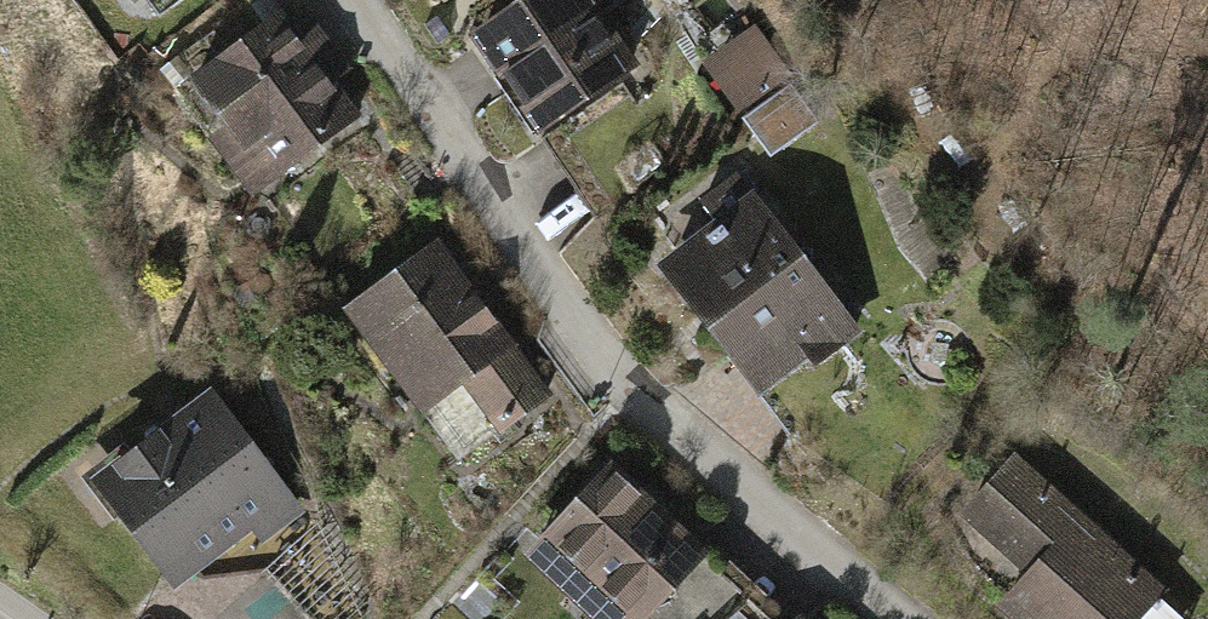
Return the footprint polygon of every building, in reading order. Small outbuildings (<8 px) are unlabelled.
[(470,33),(539,134),(641,64),(598,0),(519,0),(470,33)] [(280,13),(166,89),(238,198),(353,122),(280,13)] [(756,23),(703,61),(772,156),(820,121),(792,83),(797,79),(756,23)] [(738,206),(657,270),(762,403),(843,339),(738,206)] [(545,399),(429,246),(328,321),(409,428),(439,405),(475,452),(545,399)] [(290,507),(207,391),(75,485),(158,601),(290,507)] [(972,521),(1037,579),(1005,614),(1010,618),(1131,618),(1155,593),(1019,470),(972,521)] [(613,479),(532,564),(591,618),(763,618),(613,479)]
